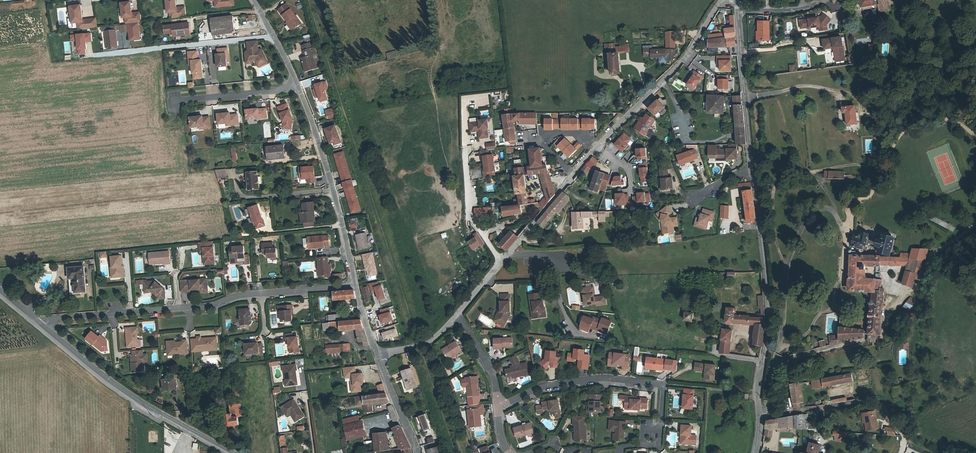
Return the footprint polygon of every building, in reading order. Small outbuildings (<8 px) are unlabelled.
[(186,6),(178,8),(177,0),(167,0),(169,13),(171,13),(172,19),(187,16),(186,6)] [(878,0),(861,0),(864,11),(879,8),(878,0)] [(888,0),(880,0),(880,4),(879,4),(881,14),(890,12),(888,0)] [(287,21),(292,28),(300,22),(287,2),(278,8),(287,21)] [(142,23),(141,13),(132,14),(131,3),(121,4),(123,19),(126,19),(127,25),(142,23)] [(97,29),(95,20),(82,22),(80,7),(69,8),(72,25),(77,24),(78,31),(97,29)] [(800,19),(800,24),(801,24),(804,26),(809,26),(809,27),(819,26),(819,30),(827,29),(826,23),(831,18),(824,13),(821,16),(820,15),(818,17),(800,19)] [(233,15),(211,18),(214,34),(235,31),(233,15)] [(758,32),(758,40),(768,40),(769,21),(757,21),(757,32),(758,32)] [(185,34),(191,34),(189,22),(178,23),(178,24),(170,25),(170,24),(164,25),(165,33),(170,32),(170,31),(173,31),(174,33),(175,33),(176,33),(178,34),(185,33),(185,34)] [(723,27),(726,36),(727,43),(728,44),(733,43),(733,34),(735,31),(734,25),(729,26),(723,27)] [(115,31),(105,32),(108,50),(118,49),(115,31)] [(706,33),(707,45),(716,45),(720,45),(722,45),(727,43),(726,36),(725,36),(723,31),(706,33)] [(670,46),(675,46),(674,32),(665,33),(666,50),(667,50),(670,50),(670,46)] [(78,50),(78,55),(85,54),(85,49),(86,49),(85,42),(91,41),(90,33),(70,35),(71,40),(76,40),(77,50),(78,50)] [(834,58),(843,56),(840,37),(828,38),(830,48),(830,46),(832,46),(832,47),(834,58)] [(260,47),(259,38),(249,40),(250,49),(249,49),(247,51),(248,60),(254,59),(255,59),(255,57),(257,57),(257,58),(259,63),(262,64),(268,61),(269,58),(263,47),(260,47)] [(608,48),(610,71),(620,70),(618,51),(629,49),(629,44),(608,46),(608,48)] [(667,57),(667,61),(675,60),(675,46),(670,46),(670,50),(667,50),(667,54),(667,57)] [(229,57),(229,53),(231,53),(231,47),(221,48),(221,53),(219,53),(220,65),(229,65),(229,57)] [(306,67),(307,70),(316,68),(312,54),(315,53),(314,48),(311,49),(304,51),(304,52),(306,57),(304,58),(301,59),(304,67),(306,67)] [(663,54),(663,50),(652,50),(652,48),(643,49),(644,56),(651,55),(651,58),(663,57),(663,54)] [(191,51),(191,60),(194,60),(194,64),(195,72),(196,72),(196,77),(205,76),(204,58),(201,59),(200,50),(191,51)] [(400,56),(399,51),(387,54),(389,59),(400,56)] [(731,70),(731,55),(717,56),(717,61),(720,61),(720,65),(720,71),(731,70)] [(693,90),(702,77),(694,71),(691,74),(693,75),(686,85),(693,90)] [(728,89),(728,80),(727,80),(727,76),(717,76),(717,80),(719,80),(719,84),(719,89),(728,89)] [(324,90),(328,88),(325,81),(312,85),(314,89),(312,90),(315,98),(317,98),(319,101),(320,100),(320,102),(327,100),(324,90)] [(707,95),(707,113),(722,113),(723,96),(707,95)] [(661,98),(649,109),(655,115),(665,106),(668,105),(667,99),(663,100),(661,98)] [(285,126),(293,128),(295,117),(289,102),(280,105),(286,121),(285,126)] [(859,102),(847,104),(848,109),(850,109),(852,121),(862,120),(859,102)] [(743,104),(734,105),(737,140),(738,142),(745,142),(744,134),(743,125),(745,125),(744,113),(743,104)] [(269,117),(268,108),(260,109),(260,108),(248,109),(249,119),(261,117),(261,118),(269,117)] [(512,119),(511,111),(501,113),(503,127),(512,126),(512,119)] [(530,111),(519,111),(519,119),(519,121),(531,122),(530,111)] [(238,124),(237,114),(230,115),(229,113),(217,114),(218,124),(226,123),(230,123),(230,125),(238,124)] [(653,120),(645,114),(642,118),(635,127),(644,133),(653,120)] [(210,128),(208,116),(202,117),(202,116),(189,117),(190,127),(199,126),(203,126),(203,129),(210,128)] [(480,134),(488,133),(487,126),(488,126),(487,117),(478,118),(479,119),(471,120),(472,128),(480,127),(480,134)] [(557,129),(557,120),(553,120),(553,119),(545,119),(545,130),(553,130),(553,129),(557,129)] [(570,130),(570,119),(562,119),(562,120),(557,120),(557,129),(562,129),(562,130),(570,130)] [(583,129),(583,120),(578,120),(578,119),(570,119),(570,130),(578,130),(578,129),(583,129)] [(595,129),(595,120),(591,120),(591,119),(583,119),(583,120),(583,129),(583,130),(591,130),(591,129),(595,129)] [(488,135),(488,133),(480,134),(480,127),(472,128),(471,120),(469,121),(470,130),(478,129),(479,136),(488,135)] [(334,125),(324,129),(329,144),(333,142),(333,145),(340,142),(334,125)] [(512,126),(503,127),(505,139),(514,138),(512,126)] [(631,139),(624,133),(614,145),(623,152),(628,145),(627,144),(631,139)] [(571,144),(565,138),(564,140),(561,137),(554,143),(563,152),(571,144)] [(569,158),(581,145),(578,142),(573,147),(571,144),(563,152),(569,158)] [(267,157),(276,156),(277,158),(283,157),(282,145),(266,146),(267,157)] [(542,163),(540,147),(538,147),(529,148),(531,165),(527,165),(528,173),(539,172),(543,195),(537,202),(543,206),(552,195),(546,162),(542,163)] [(483,158),(483,162),(493,161),(492,153),(488,153),(488,148),(480,149),(481,154),(482,154),(483,158)] [(637,155),(638,160),(647,159),(646,148),(637,149),(636,150),(637,155)] [(728,149),(727,149),(716,150),(716,158),(727,158),(727,161),(732,161),(732,159),(737,159),(737,149),(730,149),(728,149)] [(677,156),(680,165),(686,163),(685,162),(689,161),(689,162),(694,161),(693,159),(698,158),(695,150),(677,156)] [(361,211),(343,151),(338,153),(339,156),(335,157),(351,210),(355,209),(356,212),(361,211)] [(493,161),(483,162),(484,166),(484,169),(482,170),(483,176),(491,175),(490,169),(494,169),(493,161)] [(579,170),(581,172),(583,174),(590,167),(585,163),(579,170)] [(518,193),(520,202),(525,202),(527,201),(522,166),(514,166),(515,172),(514,172),(514,176),(513,176),(516,193),(518,193)] [(313,167),(299,168),(300,179),(307,179),(308,183),(315,182),(313,167)] [(661,178),(662,189),(672,188),(671,177),(667,177),(667,175),(666,167),(659,168),(660,178),(661,178)] [(641,182),(648,182),(647,168),(639,168),(640,177),(641,177),(641,182)] [(218,177),(226,176),(225,169),(216,170),(218,177)] [(850,179),(851,172),(832,170),(831,177),(850,179)] [(257,171),(248,172),(249,189),(259,188),(258,171),(257,171)] [(599,189),(604,174),(597,171),(590,190),(598,192),(599,189)] [(605,191),(609,176),(604,174),(599,189),(605,191)] [(621,176),(615,177),(615,178),(610,176),(607,185),(611,186),(624,185),(624,182),(622,182),(621,176)] [(738,182),(738,185),(742,185),(747,221),(756,220),(750,180),(746,180),(738,182)] [(778,204),(779,204),(780,205),(781,205),(783,204),(784,203),(784,202),(786,190),(786,188),(785,187),(784,186),(782,185),(781,186),(779,186),(778,188),(777,201),(777,203),(778,204)] [(562,190),(559,193),(562,194),(561,196),(562,196),(564,200),(568,195),(562,190)] [(559,193),(549,206),(555,211),(564,200),(562,196),(561,196),(562,194),(559,193)] [(637,196),(638,202),(650,202),(649,193),(645,194),(645,193),(637,193),(637,196)] [(616,194),(616,206),(629,205),(628,195),(624,195),(624,194),(616,194)] [(302,212),(303,222),(313,220),(312,211),(314,211),(313,201),(302,203),(303,212),(302,212)] [(521,211),(520,202),(502,204),(504,214),(521,211)] [(656,212),(658,215),(662,215),(662,220),(665,223),(664,229),(666,231),(671,231),(674,228),(673,225),(678,225),(678,216),(674,216),(671,218),(667,214),(672,211),(666,204),(656,212)] [(254,222),(256,228),(264,225),(262,219),(261,219),(257,205),(248,208),(253,222),(254,222)] [(555,211),(549,206),(537,220),(544,226),(544,225),(547,221),(555,211)] [(702,213),(701,218),(700,220),(697,219),(695,225),(707,228),(709,219),(710,215),(714,216),(715,211),(704,208),(703,213),(702,213)] [(575,212),(575,228),(582,228),(582,218),(592,217),(592,212),(575,212)] [(486,245),(477,232),(473,235),(474,236),(475,238),(472,240),(468,242),(473,250),(480,245),(482,248),(486,245)] [(916,289),(918,280),(921,268),(927,269),(932,250),(917,248),(917,254),(917,259),(906,259),(867,256),(869,249),(872,250),(874,243),(885,246),(883,252),(895,255),(896,250),(897,251),(899,245),(898,245),(899,239),(888,235),(886,242),(872,238),(873,234),(866,232),(864,236),(863,235),(862,235),(861,236),(860,237),(856,236),(854,248),(858,249),(857,253),(854,253),(854,252),(854,251),(853,250),(852,250),(851,250),(850,251),(850,252),(850,253),(851,253),(851,256),(853,257),(852,278),(851,278),(850,291),(874,292),(884,293),(884,295),(887,296),(888,291),(884,291),(886,281),(883,280),(884,276),(880,276),(880,280),(872,279),(874,266),(881,267),(881,273),(884,273),(886,266),(910,267),(905,286),(916,289)] [(365,233),(356,235),(359,249),(368,247),(365,233)] [(514,239),(507,234),(497,248),(504,253),(514,239)] [(330,236),(322,236),(309,238),(309,246),(315,245),(315,248),(326,247),(326,245),(331,245),(330,236)] [(203,252),(204,253),(204,256),(206,258),(206,264),(214,263),(213,255),(214,255),(212,241),(199,243),(199,249),(203,248),(203,252)] [(268,257),(272,257),(278,256),(277,247),(274,248),(274,242),(263,243),(264,251),(267,251),(268,252),(268,257)] [(230,252),(231,262),(239,261),(239,258),(245,258),(245,260),(246,264),(250,263),(249,254),(245,255),(244,246),(233,247),(234,252),(230,252)] [(147,254),(148,264),(155,263),(155,264),(162,264),(162,265),(169,264),(167,252),(165,252),(164,252),(147,254)] [(377,274),(372,252),(362,255),(365,268),(366,268),(368,276),(377,274)] [(109,268),(110,276),(119,275),(119,277),(123,277),(122,269),(120,269),(118,256),(109,257),(111,268),(109,268)] [(322,277),(330,276),(332,276),(331,264),(329,265),(329,256),(319,257),(320,272),(322,272),(322,277)] [(83,267),(67,268),(69,294),(74,294),(74,292),(85,291),(83,267)] [(924,281),(927,269),(921,268),(918,280),(924,281)] [(199,289),(207,289),(206,279),(185,280),(186,292),(191,292),(190,291),(199,290),(199,289)] [(143,283),(144,291),(149,291),(152,293),(156,296),(157,300),(166,299),(166,295),(163,293),(164,292),(154,282),(143,283)] [(381,285),(378,286),(377,282),(369,284),(371,292),(375,291),(378,300),(384,298),(381,285)] [(585,295),(583,295),(584,305),(595,303),(596,305),(605,304),(604,296),(593,297),(592,294),(595,293),(594,286),(584,287),(585,295)] [(350,299),(355,299),(353,290),(333,292),(334,301),(340,300),(341,304),(350,304),(350,299)] [(887,296),(884,295),(884,293),(874,292),(873,300),(872,300),(872,301),(872,302),(872,303),(873,303),(870,332),(878,332),(887,296)] [(500,302),(501,308),(501,312),(498,317),(506,321),(510,314),(510,301),(509,301),(509,294),(501,294),(501,302),(500,302)] [(540,294),(529,295),(531,308),(533,307),(535,318),(546,316),(545,310),(544,310),(543,300),(541,301),(540,294)] [(915,313),(920,302),(908,296),(903,308),(915,313)] [(291,321),(290,315),(290,311),(292,310),(291,305),(281,306),(282,311),(279,311),(280,322),(291,321)] [(723,322),(754,324),(753,343),(762,345),(764,323),(764,308),(760,307),(761,317),(750,317),(750,315),(747,315),(747,316),(733,315),(734,307),(725,306),(723,322)] [(392,320),(388,308),(380,311),(382,315),(379,316),(381,323),(392,320)] [(249,309),(238,310),(239,318),(237,320),(239,321),(240,325),(246,325),(248,326),(251,323),(250,318),(251,317),(250,316),(250,313),(249,313),(249,309)] [(685,311),(684,320),(692,320),(693,312),(685,311)] [(607,330),(610,320),(601,317),(601,319),(593,317),(592,319),(583,316),(580,326),(589,329),(590,327),(598,329),(598,327),(607,330)] [(506,321),(498,317),(495,322),(504,326),(506,321)] [(364,345),(367,344),(369,344),(365,331),(362,320),(323,324),(324,327),(326,327),(327,332),(337,331),(337,333),(354,331),(358,344),(363,343),(364,345)] [(394,325),(385,328),(386,332),(382,333),(384,340),(397,336),(394,325)] [(137,346),(137,340),(136,333),(137,333),(137,327),(125,328),(127,347),(137,346)] [(840,327),(839,332),(838,341),(839,340),(863,335),(863,333),(865,333),(864,331),(840,327)] [(719,352),(729,354),(731,330),(723,329),(719,352)] [(100,348),(101,351),(108,350),(106,342),(103,342),(101,341),(103,339),(99,336),(98,337),(91,332),(85,339),(92,345),(93,343),(100,348)] [(834,345),(838,341),(839,332),(836,332),(836,336),(831,337),(831,345),(834,345)] [(291,348),(291,354),(299,353),(297,338),(293,339),(292,335),(285,336),(286,340),(288,340),(288,343),(289,349),(291,348)] [(191,352),(201,351),(201,348),(208,347),(208,350),(217,349),(216,337),(200,338),(197,339),(195,339),(195,345),(191,346),(191,352)] [(495,339),(495,349),(504,349),(504,347),(513,347),(513,338),(495,339)] [(182,342),(175,343),(166,343),(167,353),(171,353),(172,354),(182,353),(182,354),(187,354),(186,340),(182,340),(182,342)] [(457,342),(444,351),(450,360),(454,358),(455,359),(458,357),(457,356),(463,352),(457,342)] [(92,345),(101,351),(100,348),(93,343),(92,345)] [(257,343),(251,343),(249,344),(244,344),(244,354),(257,353),(257,355),(262,354),(261,343),(257,344),(257,343)] [(341,352),(340,344),(325,345),(327,353),(341,352)] [(341,352),(350,351),(350,344),(340,344),(341,352)] [(575,354),(574,359),(581,360),(581,361),(580,362),(579,368),(588,369),(589,355),(584,355),(584,350),(575,349),(575,354)] [(133,363),(131,364),(131,372),(143,371),(143,362),(142,355),(142,350),(132,351),(132,356),(133,363)] [(538,363),(540,365),(546,360),(547,350),(545,350),(544,358),(538,363)] [(546,360),(540,365),(545,372),(548,369),(548,366),(551,366),(551,368),(559,369),(560,357),(556,357),(557,351),(547,350),(546,360)] [(610,352),(609,363),(618,365),(624,365),(624,367),(628,367),(630,355),(610,352)] [(517,356),(511,359),(514,365),(514,366),(514,369),(511,369),(505,369),(506,377),(512,376),(512,378),(516,378),(529,376),(527,364),(521,365),(521,364),(517,356)] [(657,368),(666,369),(667,359),(648,357),(646,368),(657,370),(657,368)] [(708,372),(707,380),(714,381),(716,365),(695,363),(694,371),(705,372),(708,372)] [(285,373),(286,383),(287,383),(288,387),(297,386),(296,372),(297,372),(296,366),(283,368),(284,373),(285,373)] [(343,370),(344,377),(350,377),(350,379),(352,394),(361,393),(360,386),(362,386),(362,384),(364,384),(363,375),(356,376),(355,368),(343,370)] [(406,385),(407,384),(409,389),(417,387),(411,369),(402,371),(406,385)] [(811,382),(812,389),(823,389),(852,384),(851,376),(811,382)] [(477,383),(477,377),(466,378),(466,379),(467,387),(468,396),(480,395),(479,391),(478,391),(477,383)] [(175,381),(163,383),(164,392),(175,390),(175,381)] [(789,385),(792,406),(797,405),(801,404),(798,384),(789,385)] [(272,394),(280,393),(279,386),(271,387),(272,394)] [(383,386),(377,388),(380,395),(386,394),(383,386)] [(695,390),(685,390),(684,409),(694,410),(695,390)] [(354,399),(356,407),(363,407),(370,406),(390,403),(386,394),(380,395),(354,399)] [(589,406),(589,413),(599,414),(599,408),(600,406),(600,401),(602,401),(602,399),(602,396),(590,395),(589,406)] [(632,397),(627,397),(627,400),(626,407),(631,408),(631,409),(641,410),(641,408),(648,409),(649,398),(642,398),(642,400),(637,400),(632,400),(632,397)] [(544,411),(550,410),(553,409),(554,413),(555,413),(560,412),(558,399),(542,402),(542,405),(536,406),(537,414),(544,412),(544,411)] [(289,413),(290,415),(295,423),(304,418),(293,401),(281,409),(285,415),(289,413)] [(242,405),(236,406),(235,404),(232,404),(233,406),(231,406),(231,410),(232,410),(233,414),(226,415),(227,427),(240,426),(239,417),(244,416),(242,405)] [(484,405),(469,407),(470,429),(482,428),(481,415),(485,414),(484,409),(484,405)] [(370,406),(363,407),(364,415),(371,414),(370,406)] [(392,407),(388,409),(388,412),(393,423),(398,422),(392,407)] [(873,412),(862,414),(864,424),(865,432),(876,430),(873,412)] [(419,425),(421,424),(424,431),(430,429),(425,414),(416,417),(419,425)] [(804,430),(805,423),(804,415),(794,417),(794,429),(804,430)] [(358,416),(342,419),(344,427),(345,427),(360,423),(358,416)] [(767,422),(765,440),(769,440),(770,432),(771,429),(775,428),(793,428),(793,418),(784,419),(767,422)] [(627,423),(610,421),(610,431),(617,432),(617,435),(614,435),(614,441),(620,441),(621,439),(624,439),(625,428),(626,428),(627,423)] [(575,426),(575,434),(576,442),(586,441),(586,422),(573,422),(574,426),(575,426)] [(360,423),(345,427),(348,438),(365,434),(363,423),(360,423)] [(532,424),(515,428),(517,437),(528,435),(534,433),(532,424)] [(401,449),(411,448),(402,427),(399,426),(392,429),(395,436),(401,449)] [(682,427),(681,436),(683,436),(683,438),(681,438),(681,444),(682,446),(691,446),(692,437),(691,436),(692,427),(682,427)] [(892,428),(885,427),(889,435),(895,436),(892,428)] [(374,434),(376,452),(387,451),(385,433),(374,434)] [(289,452),(288,452),(287,447),(285,447),(285,445),(283,435),(279,435),(281,452),(290,452),(289,452)] [(809,452),(820,452),(821,445),(811,443),(809,452)]
